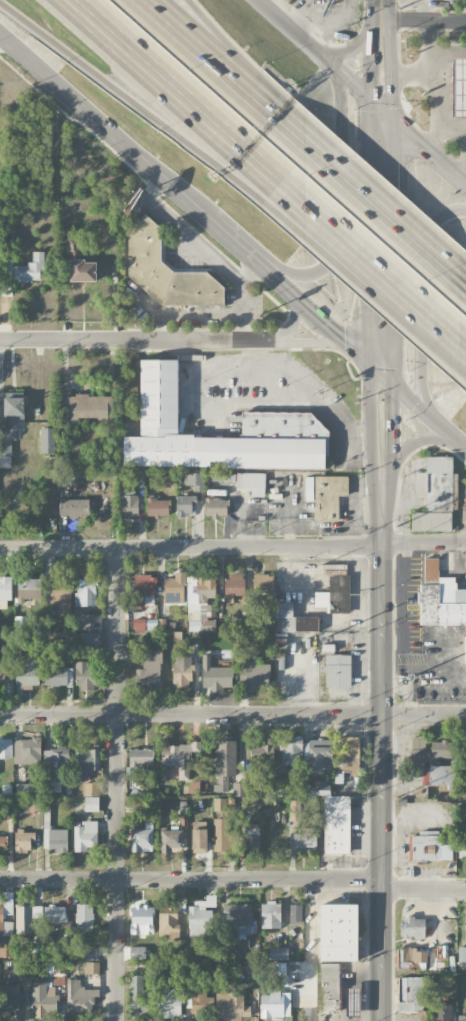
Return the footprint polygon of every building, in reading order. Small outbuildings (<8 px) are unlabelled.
[(451,58),(451,118),(465,118),(465,58),(451,58)] [(206,272),(174,272),(161,261),(161,228),(144,214),(128,233),(128,277),(162,305),(224,305),(224,287),(206,272)] [(80,257),(80,238),(67,238),(66,256),(80,257)] [(14,265),(14,259),(5,260),(6,282),(40,281),(40,272),(45,272),(44,252),(32,252),(33,265),(14,265)] [(96,282),(96,261),(71,261),(70,281),(96,282)] [(122,466),(324,469),(325,413),(242,412),(242,437),(177,436),(178,360),(141,359),(140,437),(123,436),(122,466)] [(11,440),(16,440),(17,423),(23,423),(24,393),(3,393),(3,416),(8,416),(8,429),(0,429),(0,468),(11,468),(11,440)] [(113,424),(112,395),(64,396),(64,424),(78,424),(78,418),(97,418),(98,424),(113,424)] [(40,428),(40,454),(54,454),(55,428),(40,428)] [(457,511),(457,475),(452,475),(452,457),(426,457),(426,513),(412,513),(412,531),(452,532),(452,511),(457,511)] [(204,473),(184,473),(184,486),(194,486),(194,491),(204,492),(204,473)] [(237,488),(251,488),(251,497),(264,497),(265,473),(237,473),(237,488)] [(348,476),(314,477),(315,522),(339,521),(339,496),(348,496),(348,476)] [(138,517),(138,496),(121,496),(122,517),(138,517)] [(176,515),(192,516),(192,505),(196,505),(196,496),(176,496),(176,515)] [(59,517),(89,517),(90,500),(60,499),(59,517)] [(147,517),(170,516),(169,499),(147,500),(147,517)] [(227,517),(227,499),(206,499),(205,516),(227,517)] [(455,577),(438,577),(438,558),(421,558),(420,625),(465,625),(465,589),(455,589),(455,577)] [(184,603),(184,572),(175,572),(175,578),(164,578),(164,603),(184,603)] [(225,603),(236,603),(236,595),(244,595),(245,574),(226,574),(225,603)] [(156,575),(134,575),(134,608),(154,608),(153,596),(156,596),(156,575)] [(274,575),(253,575),(253,593),(274,593),(274,575)] [(314,593),(315,608),(328,608),(328,614),(350,613),(349,575),(328,575),(328,593),(314,593)] [(215,632),(215,618),(214,618),(214,602),(215,602),(215,576),(187,576),(187,632),(215,632)] [(6,601),(11,601),(12,578),(0,578),(0,609),(6,609),(6,601)] [(38,578),(18,578),(19,590),(38,589),(38,578)] [(95,606),(95,578),(75,578),(75,606),(95,606)] [(57,604),(56,615),(70,615),(71,580),(52,579),(51,603),(57,604)] [(274,602),(275,618),(292,618),(292,602),(274,602)] [(93,614),(81,614),(81,609),(74,609),(75,630),(94,630),(93,614)] [(28,631),(28,617),(15,617),(15,631),(28,631)] [(295,632),(318,632),(318,617),(295,617),(295,632)] [(157,632),(157,620),(133,619),(133,631),(157,632)] [(99,633),(80,633),(80,654),(98,654),(99,633)] [(135,669),(136,690),(161,689),(160,650),(143,650),(143,669),(135,669)] [(39,686),(39,654),(22,654),(22,668),(15,668),(15,686),(25,687),(25,686),(39,686)] [(326,655),(326,688),(350,688),(351,655),(326,655)] [(210,668),(210,659),(204,659),(205,693),(223,693),(223,688),(233,688),(232,667),(210,668)] [(269,665),(257,665),(257,661),(246,661),(246,668),(240,668),(240,675),(245,675),(246,688),(270,687),(269,665)] [(76,690),(93,691),(94,662),(77,662),(76,690)] [(191,665),(173,665),(172,688),(191,689),(191,665)] [(67,686),(67,668),(45,668),(45,686),(67,686)] [(280,736),(279,750),(275,750),(275,765),(294,765),(294,754),(302,754),(303,736),(280,736)] [(12,738),(0,738),(0,758),(12,758),(12,738)] [(41,738),(13,739),(14,764),(41,764),(41,738)] [(216,792),(228,792),(228,782),(244,782),(244,775),(235,775),(235,738),(216,738),(216,792)] [(411,759),(431,759),(451,759),(452,742),(431,741),(431,751),(425,751),(425,738),(411,738),(411,759)] [(191,781),(192,755),(201,755),(201,744),(168,744),(168,741),(161,740),(161,766),(178,766),(178,780),(191,781)] [(309,772),(332,772),(332,740),(308,740),(309,772)] [(250,768),(273,769),(274,743),(250,742),(250,768)] [(68,765),(68,744),(56,745),(56,750),(45,750),(45,793),(62,793),(62,765),(68,765)] [(88,781),(88,772),(99,772),(100,749),(75,749),(75,781),(88,781)] [(128,750),(128,774),(140,774),(139,765),(153,765),(153,749),(128,750)] [(423,786),(448,785),(448,790),(456,790),(455,766),(423,767),(423,786)] [(99,797),(100,784),(84,783),(83,796),(99,797)] [(275,795),(274,783),(259,783),(259,795),(275,795)] [(16,795),(32,795),(32,784),(16,784),(16,795)] [(232,796),(245,796),(245,784),(232,784),(232,796)] [(349,854),(350,796),(325,796),(324,854),(349,854)] [(98,812),(98,797),(84,797),(84,811),(98,812)] [(226,811),(226,799),(214,799),(214,804),(217,804),(217,811),(226,811)] [(74,852),(87,852),(87,847),(97,847),(97,822),(81,821),(81,826),(74,826),(74,852)] [(131,852),(153,852),(153,822),(145,823),(145,829),(131,829),(131,852)] [(259,854),(260,825),(246,824),(245,854),(259,854)] [(314,851),(315,828),(295,828),(294,850),(314,851)] [(67,853),(67,830),(47,829),(47,853),(67,853)] [(181,848),(181,829),(160,829),(160,853),(171,853),(171,848),(181,848)] [(192,853),(207,853),(207,830),(192,830),(192,853)] [(35,842),(35,831),(14,832),(15,853),(28,853),(28,842),(35,842)] [(440,832),(418,831),(418,836),(409,836),(409,861),(451,861),(452,845),(440,845),(440,832)] [(215,836),(216,853),(229,852),(227,835),(215,836)] [(458,835),(457,860),(465,860),(465,835),(458,835)] [(2,893),(2,899),(0,899),(0,934),(3,934),(3,915),(13,914),(13,893),(2,893)] [(189,940),(205,940),(205,930),(213,930),(213,908),(215,908),(215,897),(206,898),(206,903),(189,903),(189,940)] [(262,904),(263,928),(281,927),(280,903),(262,904)] [(92,904),(75,905),(76,934),(93,933),(92,904)] [(223,905),(223,927),(235,926),(236,940),(246,939),(246,934),(255,934),(254,904),(223,905)] [(320,904),(319,961),(357,961),(357,905),(320,904)] [(154,934),(153,905),(130,906),(130,935),(154,934)] [(289,923),(302,923),(302,905),(290,905),(289,923)] [(32,934),(31,918),(42,918),(42,906),(15,907),(16,934),(32,934)] [(45,923),(66,922),(65,906),(45,906),(45,923)] [(158,935),(167,936),(167,941),(179,941),(179,914),(159,913),(158,935)] [(424,939),(425,918),(400,917),(400,939),(424,939)] [(3,936),(13,936),(13,922),(3,922),(3,936)] [(0,938),(0,957),(13,958),(13,938),(0,938)] [(436,946),(437,959),(448,959),(448,946),(436,946)] [(97,947),(85,947),(85,959),(98,959),(97,947)] [(145,947),(128,947),(128,960),(145,960),(145,947)] [(398,970),(426,970),(426,953),(418,952),(418,948),(398,947),(398,970)] [(288,948),(269,948),(269,960),(288,960),(288,948)] [(30,962),(13,962),(12,976),(29,976),(30,962)] [(51,985),(65,985),(66,963),(52,962),(51,985)] [(99,962),(85,963),(85,974),(99,974),(99,962)] [(284,963),(277,963),(276,980),(285,980),(285,973),(284,973),(284,963)] [(320,964),(321,982),(323,982),(324,1011),(339,1011),(338,964),(320,964)] [(130,1015),(149,1015),(149,996),(144,996),(144,975),(129,975),(130,1015)] [(397,978),(398,1011),(423,1011),(422,978),(397,978)] [(67,1012),(94,1012),(93,997),(100,997),(99,989),(80,989),(80,980),(67,980),(67,1012)] [(33,982),(32,1018),(56,1019),(57,988),(46,987),(46,982),(33,982)] [(0,986),(0,1011),(20,1010),(20,986),(0,986)] [(163,1017),(182,1017),(183,989),(163,989),(163,1017)] [(346,989),(346,1017),(360,1017),(360,989),(346,989)] [(204,1010),(214,1010),(214,998),(203,998),(203,992),(193,992),(193,1012),(204,1013),(204,1010)] [(290,1018),(290,992),(269,992),(269,995),(260,995),(261,1018),(290,1018)] [(216,993),(216,1020),(232,1020),(242,1020),(242,1017),(250,1017),(250,1006),(243,1006),(243,993),(216,993)] [(434,1005),(433,1020),(452,1020),(452,1005),(434,1005)]
